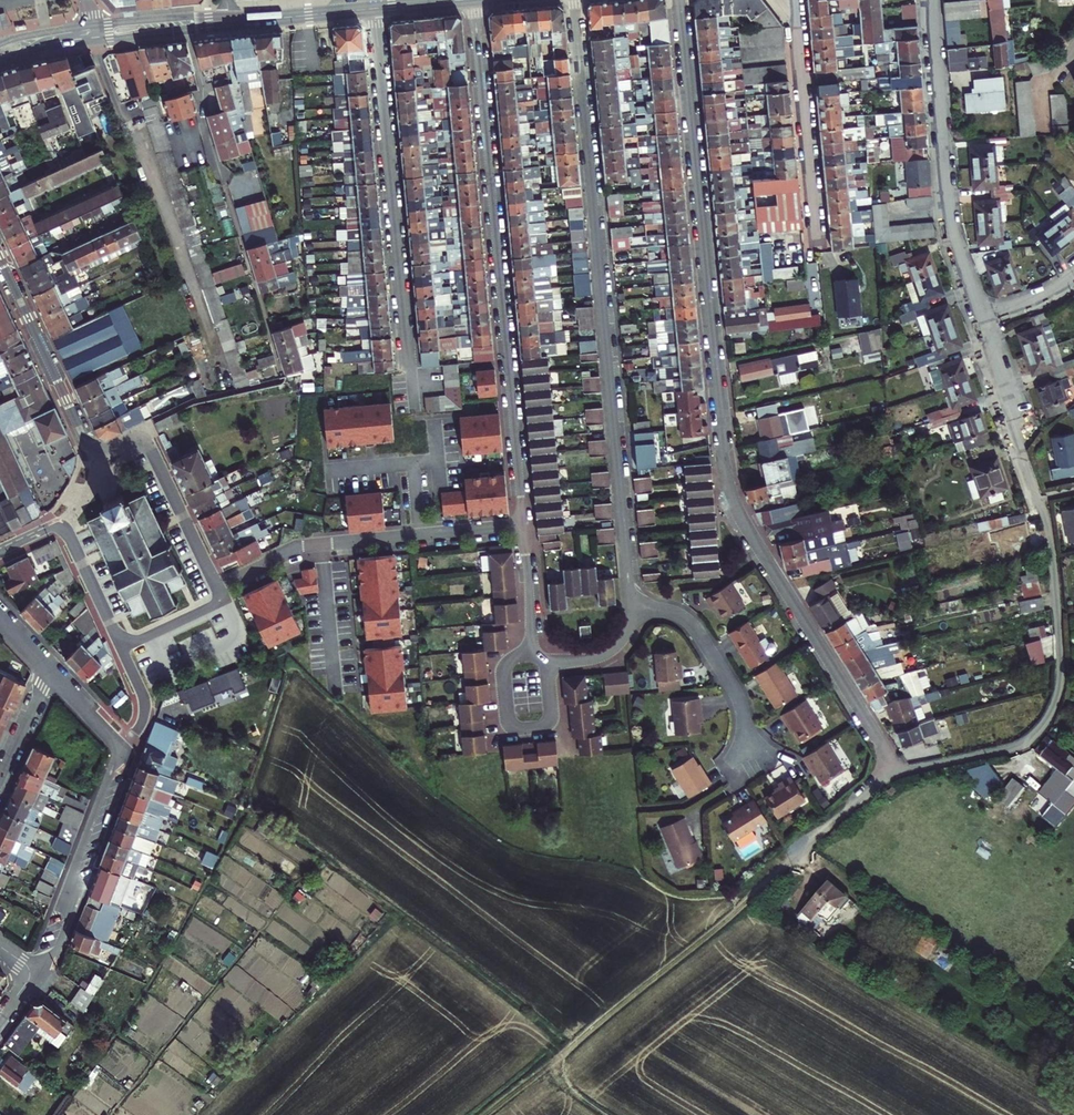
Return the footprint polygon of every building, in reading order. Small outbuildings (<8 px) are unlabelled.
[(99,2),(113,15),(121,14),(119,0),(99,0),(99,2)] [(121,14),(138,13),(136,0),(119,0),(121,14)] [(153,11),(152,0),(136,0),(138,13),(153,11)] [(153,11),(170,10),(169,0),(152,0),(153,11)] [(170,10),(201,7),(205,2),(204,0),(169,0),(170,10)] [(641,42),(636,0),(624,3),(627,38),(627,40),(637,39),(637,47),(641,47),(641,42)] [(636,0),(641,42),(645,42),(644,37),(649,37),(648,25),(651,24),(648,0),(637,0),(636,0)] [(651,24),(654,46),(670,44),(666,0),(648,0),(651,24)] [(696,19),(730,16),(734,16),(732,0),(697,0),(694,6),(696,19)] [(734,16),(749,15),(753,21),(758,18),(769,10),(763,0),(732,0),(734,16)] [(810,18),(828,16),(839,15),(838,10),(838,7),(831,8),(827,8),(827,4),(826,0),(828,0),(808,0),(810,18)] [(838,7),(838,10),(844,9),(845,14),(850,14),(850,8),(858,8),(856,0),(828,0),(826,0),(827,4),(827,8),(831,8),(838,7)] [(880,11),(880,0),(856,0),(858,8),(860,23),(882,21),(880,11)] [(951,0),(941,0),(943,18),(952,17),(951,0)] [(960,0),(951,0),(952,17),(958,17),(962,16),(960,0)] [(970,0),(960,0),(962,16),(964,16),(971,15),(970,0)] [(979,0),(970,0),(971,15),(980,15),(979,0)] [(988,14),(986,0),(979,0),(980,15),(988,14)] [(996,70),(1009,67),(1002,0),(986,0),(988,14),(996,70)] [(624,3),(612,4),(614,24),(615,39),(627,38),(624,3)] [(612,4),(600,5),(602,25),(614,24),(612,4)] [(602,25),(600,5),(591,5),(589,9),(591,29),(603,28),(602,25)] [(555,61),(550,8),(537,10),(544,78),(557,76),(555,61)] [(558,8),(550,8),(555,61),(569,60),(564,11),(558,8)] [(915,8),(900,9),(901,22),(916,21),(915,8)] [(544,78),(537,10),(524,11),(527,43),(527,46),(529,58),(536,58),(538,79),(544,78)] [(769,10),(758,18),(767,31),(782,29),(769,10)] [(524,11),(513,12),(515,35),(519,34),(520,44),(527,43),(524,11)] [(515,35),(513,12),(501,13),(504,37),(506,36),(515,36),(515,35)] [(504,37),(501,13),(493,14),(489,19),(492,53),(494,72),(514,70),(524,70),(525,80),(531,79),(529,58),(527,46),(513,48),(508,48),(506,36),(504,37)] [(840,27),(839,15),(828,16),(810,18),(811,30),(840,27)] [(696,19),(697,31),(729,28),(731,27),(730,24),(727,24),(727,21),(730,21),(730,16),(696,19)] [(453,17),(444,18),(447,40),(448,59),(449,65),(466,63),(462,23),(453,17)] [(960,50),(958,17),(952,17),(943,18),(946,52),(948,52),(960,50)] [(438,52),(434,18),(424,20),(427,51),(428,55),(433,54),(436,54),(438,54),(438,52)] [(444,18),(434,18),(438,52),(445,52),(444,40),(447,40),(444,18)] [(418,56),(423,55),(428,55),(427,51),(424,20),(414,21),(417,50),(417,52),(418,56)] [(389,29),(391,46),(403,45),(403,48),(406,48),(407,58),(414,57),(414,52),(417,52),(417,50),(414,21),(393,23),(389,29)] [(867,44),(888,42),(918,40),(916,28),(882,31),(882,21),(860,23),(860,25),(861,36),(862,45),(867,44)] [(812,41),(861,36),(860,25),(840,27),(811,30),(812,41)] [(356,26),(346,27),(349,74),(365,72),(361,31),(356,26)] [(346,27),(332,29),(336,61),(342,61),(342,70),(334,71),(334,75),(338,75),(349,74),(346,27)] [(697,31),(698,41),(721,39),(730,38),(729,28),(697,31)] [(741,48),(741,50),(785,45),(783,29),(782,29),(767,31),(740,33),(740,37),(741,48)] [(261,82),(265,106),(279,105),(276,66),(282,64),(280,33),(253,36),(261,82)] [(261,82),(253,36),(231,39),(244,119),(241,120),(241,122),(242,127),(244,132),(245,136),(253,133),(249,119),(251,112),(247,84),(261,82)] [(812,41),(813,52),(862,47),(862,45),(861,36),(812,41)] [(592,42),(593,51),(615,49),(624,48),(628,48),(627,40),(627,38),(615,39),(592,42)] [(1061,49),(1066,41),(1062,38),(1056,45),(1061,49)] [(244,119),(231,39),(215,41),(224,73),(228,85),(230,92),(232,100),(236,116),(237,121),(241,120),(244,119)] [(721,39),(698,41),(699,52),(722,50),(721,39)] [(888,55),(919,52),(918,46),(918,40),(888,42),(889,49),(880,50),(880,55),(888,55)] [(215,41),(204,42),(212,68),(216,67),(218,75),(224,73),(215,41)] [(204,42),(194,43),(201,71),(212,68),(204,42)] [(186,44),(162,47),(177,95),(183,93),(179,78),(194,74),(186,44)] [(649,58),(671,56),(670,44),(654,46),(648,46),(649,58)] [(391,46),(392,59),(407,58),(406,48),(403,48),(403,45),(391,46)] [(177,95),(162,47),(138,50),(139,52),(149,84),(158,81),(159,85),(162,84),(166,98),(164,98),(165,102),(178,98),(177,95)] [(813,52),(814,62),(836,60),(859,58),(863,58),(863,57),(862,47),(813,52)] [(593,51),(594,61),(616,59),(625,58),(629,58),(628,52),(628,48),(624,48),(615,49),(593,51)] [(699,52),(700,62),(729,59),(737,59),(742,58),(742,56),(741,50),(741,48),(736,48),(737,54),(723,54),(722,50),(699,52)] [(967,72),(965,50),(960,50),(948,52),(949,74),(967,72)] [(139,52),(136,53),(140,65),(139,66),(148,97),(140,99),(141,103),(154,99),(149,84),(139,52)] [(630,68),(640,68),(639,59),(638,55),(632,56),(632,52),(628,52),(629,58),(630,68)] [(880,67),(886,67),(920,64),(919,52),(888,55),(889,61),(879,62),(880,67)] [(136,53),(115,56),(123,81),(126,81),(132,101),(140,99),(148,97),(139,66),(140,65),(136,53)] [(650,69),(672,67),(672,62),(671,56),(649,58),(643,58),(639,59),(640,68),(640,70),(647,69),(650,69)] [(66,59),(87,111),(108,103),(94,68),(85,71),(79,57),(66,59)] [(392,59),(393,69),(420,67),(423,67),(431,66),(434,66),(434,63),(433,59),(414,60),(414,57),(407,58),(392,59)] [(439,63),(440,65),(449,65),(448,59),(444,59),(444,60),(443,60),(443,57),(439,57),(439,63)] [(616,59),(594,61),(595,71),(630,68),(629,58),(625,58),(616,59)] [(58,88),(79,141),(96,134),(87,111),(66,59),(47,63),(58,88)] [(729,59),(700,62),(701,73),(724,71),(724,66),(730,65),(729,59)] [(1034,77),(1048,73),(1044,59),(1030,62),(1034,77)] [(555,61),(557,76),(570,75),(569,60),(555,61)] [(814,62),(815,73),(837,71),(836,60),(814,62)] [(336,61),(333,62),(333,64),(334,71),(342,70),(342,61),(336,61)] [(47,63),(43,64),(54,89),(58,88),(47,63)] [(54,89),(43,64),(31,66),(41,93),(54,89)] [(920,64),(886,67),(887,75),(865,76),(865,82),(867,81),(891,79),(921,77),(920,64)] [(440,65),(434,66),(435,77),(435,78),(450,77),(449,65),(440,65)] [(31,66),(17,70),(27,97),(41,93),(31,66)] [(393,73),(394,81),(424,78),(423,67),(420,67),(393,69),(393,73)] [(673,77),(672,67),(650,69),(651,75),(640,76),(641,81),(645,80),(673,77)] [(595,71),(596,83),(631,80),(630,68),(595,71)] [(788,82),(787,68),(780,69),(782,84),(789,84),(788,82)] [(701,73),(702,84),(725,82),(724,77),(739,76),(739,80),(744,80),(743,72),(743,69),(738,69),(724,71),(701,73)] [(774,85),(773,69),(765,70),(767,86),(774,85)] [(780,69),(773,69),(774,85),(782,84),(780,69)] [(816,86),(841,84),(861,82),(865,82),(865,76),(864,69),(860,69),(837,71),(815,73),(816,86)] [(30,106),(27,97),(17,70),(1,74),(12,103),(10,104),(13,112),(15,120),(14,121),(17,129),(24,125),(19,110),(30,106)] [(494,72),(495,83),(515,81),(525,80),(524,70),(514,70),(494,72)] [(765,70),(758,71),(760,86),(762,86),(767,86),(765,70)] [(752,87),(750,71),(743,72),(744,80),(745,88),(752,87)] [(758,71),(750,71),(752,87),(760,86),(758,71)] [(334,75),(335,87),(367,84),(365,72),(349,74),(338,75),(334,75)] [(640,73),(630,74),(631,80),(631,82),(635,82),(641,81),(640,76),(640,73)] [(1,74),(0,75),(0,105),(10,131),(11,135),(15,134),(14,130),(17,129),(14,121),(15,120),(13,112),(10,104),(12,103),(1,74)] [(549,83),(550,89),(571,87),(570,75),(557,76),(544,78),(538,79),(531,79),(531,85),(549,83)] [(424,78),(394,81),(395,92),(415,90),(432,89),(436,89),(435,78),(435,77),(432,78),(432,85),(425,86),(424,78)] [(450,77),(435,78),(436,89),(451,87),(450,79),(450,77)] [(673,77),(645,80),(646,91),(652,90),(674,88),(673,77)] [(921,77),(891,79),(892,91),(897,90),(922,89),(921,77)] [(455,79),(450,79),(451,87),(468,86),(467,78),(455,79)] [(619,91),(628,91),(632,90),(631,82),(631,80),(596,83),(597,93),(619,91)] [(702,84),(703,94),(734,91),(740,91),(745,90),(745,88),(744,80),(739,80),(725,82),(702,84)] [(977,107),(1004,105),(1001,80),(975,83),(975,95),(965,96),(966,115),(977,114),(977,107)] [(495,83),(496,94),(532,91),(531,87),(527,87),(527,86),(516,87),(515,81),(495,83)] [(1019,83),(1024,138),(1040,137),(1035,82),(1019,83)] [(335,87),(337,99),(368,96),(367,90),(367,84),(335,87)] [(762,86),(763,97),(790,95),(789,84),(782,84),(774,85),(767,86),(762,86)] [(816,86),(817,98),(842,96),(841,84),(816,86)] [(228,85),(214,88),(215,95),(230,92),(228,85)] [(438,100),(449,98),(469,97),(468,86),(451,87),(436,89),(432,89),(433,96),(433,100),(438,100)] [(533,102),(572,98),(571,87),(550,89),(532,91),(533,102)] [(637,97),(636,92),(632,92),(633,99),(633,101),(633,104),(640,103),(646,102),(675,99),(674,88),(652,90),(653,95),(637,97)] [(897,90),(899,114),(924,112),(922,89),(897,90)] [(395,92),(396,103),(417,102),(428,100),(433,100),(433,96),(416,97),(415,90),(395,92)] [(597,93),(598,105),(620,103),(629,102),(633,101),(633,99),(632,92),(632,90),(628,91),(619,91),(597,93)] [(532,91),(496,94),(497,103),(497,105),(524,103),(533,102),(532,91)] [(703,94),(704,104),(735,101),(734,91),(703,94)] [(215,95),(218,104),(232,100),(230,92),(215,95)] [(165,102),(162,103),(168,123),(196,115),(191,95),(178,98),(165,102)] [(768,117),(792,115),(790,95),(763,97),(752,98),(753,104),(767,103),(768,117)] [(337,99),(338,109),(369,107),(368,96),(337,99)] [(817,98),(818,109),(840,107),(840,104),(843,103),(843,96),(842,96),(817,98)] [(1058,135),(1073,134),(1069,100),(1066,96),(1055,96),(1058,135)] [(449,98),(450,109),(470,107),(469,97),(449,98)] [(534,113),(574,109),(572,98),(533,102),(533,107),(533,108),(534,110),(534,113)] [(212,275),(163,124),(161,121),(157,109),(156,104),(154,99),(141,103),(138,105),(211,328),(215,326),(235,392),(250,388),(216,285),(212,275)] [(675,99),(646,102),(647,115),(655,114),(677,112),(675,99)] [(217,115),(226,112),(228,119),(233,117),(236,116),(232,100),(218,104),(214,105),(217,115)] [(42,106),(32,110),(39,129),(47,125),(51,124),(44,105),(45,104),(44,101),(41,102),(42,106)] [(735,101),(704,104),(705,114),(736,111),(735,101)] [(396,103),(397,114),(417,112),(434,110),(434,106),(417,108),(417,102),(396,103)] [(497,105),(498,116),(534,113),(534,110),(533,108),(525,109),(524,103),(497,105)] [(622,114),(620,103),(598,105),(599,117),(622,114)] [(44,105),(51,124),(56,121),(66,118),(61,106),(49,110),(47,104),(45,104),(44,105)] [(0,105),(0,130),(2,135),(5,133),(10,131),(0,105)] [(977,107),(977,114),(984,113),(1004,111),(1004,105),(977,107)] [(338,109),(339,121),(370,118),(369,107),(338,109)] [(439,121),(452,120),(471,118),(470,107),(450,109),(434,110),(435,117),(435,122),(439,121)] [(818,109),(820,122),(845,119),(844,113),(841,113),(840,107),(818,109)] [(338,109),(334,110),(331,110),(332,121),(339,121),(338,109)] [(535,124),(575,120),(574,109),(534,113),(535,124)] [(706,123),(729,121),(737,120),(736,111),(705,114),(706,123)] [(206,118),(209,129),(229,124),(229,126),(236,124),(241,122),(241,120),(237,121),(236,116),(233,117),(228,119),(226,112),(217,115),(206,118)] [(397,114),(399,125),(419,123),(417,112),(397,114)] [(655,114),(656,126),(678,124),(677,112),(655,114)] [(888,127),(925,124),(924,118),(924,112),(899,114),(886,115),(887,128),(888,127)] [(534,113),(498,116),(499,127),(535,124),(534,113)] [(599,117),(600,128),(623,126),(622,120),(631,119),(631,125),(635,125),(634,116),(634,113),(630,114),(622,114),(599,117)] [(769,130),(793,127),(792,115),(768,117),(769,130)] [(70,131),(66,118),(56,121),(61,134),(70,131)] [(370,118),(339,121),(340,132),(351,131),(371,129),(370,118)] [(436,132),(453,131),(472,129),(471,118),(452,120),(452,127),(436,128),(436,132)] [(820,122),(820,133),(842,131),(841,127),(845,126),(845,119),(820,122)] [(536,135),(576,131),(575,120),(535,124),(535,130),(536,135)] [(61,134),(56,121),(51,124),(47,125),(53,138),(61,134)] [(729,121),(706,123),(707,136),(738,133),(738,127),(729,128),(729,121)] [(209,129),(213,140),(232,134),(233,136),(244,132),(242,127),(241,122),(236,124),(229,126),(229,124),(209,129)] [(399,125),(400,135),(420,134),(419,123),(399,125)] [(499,127),(500,138),(536,135),(535,130),(535,124),(499,127)] [(657,136),(679,134),(678,124),(656,126),(657,136)] [(893,139),(926,136),(925,124),(888,127),(888,131),(892,131),(893,139)] [(47,125),(39,129),(48,155),(52,154),(49,147),(51,146),(48,139),(53,138),(47,125)] [(600,128),(602,142),(624,140),(624,135),(631,135),(631,129),(636,129),(636,128),(635,125),(631,125),(623,126),(600,128)] [(749,132),(750,142),(794,137),(793,134),(793,127),(769,130),(753,132),(749,132)] [(351,131),(340,132),(341,143),(352,142),(372,140),(371,129),(351,131)] [(441,143),(454,142),(473,140),(473,137),(472,129),(453,131),(453,137),(437,139),(437,140),(437,144),(441,143)] [(820,133),(821,144),(850,142),(861,141),(866,140),(865,130),(865,129),(842,131),(820,133)] [(536,135),(537,146),(577,142),(576,131),(536,135)] [(232,134),(213,140),(216,151),(236,145),(234,141),(241,139),(242,143),(247,141),(245,136),(244,132),(233,136),(232,134)] [(738,133),(707,136),(708,148),(731,146),(730,140),(738,140),(738,133)] [(16,136),(15,134),(11,135),(12,138),(18,153),(22,162),(27,172),(31,170),(24,153),(26,152),(19,135),(16,136)] [(400,135),(401,147),(421,145),(434,144),(437,144),(437,140),(420,141),(420,134),(400,135)] [(658,148),(680,145),(679,134),(657,136),(655,137),(655,141),(647,141),(648,148),(658,148)] [(279,135),(269,136),(272,150),(281,148),(279,135)] [(500,138),(501,149),(529,146),(537,146),(536,135),(500,138)] [(887,162),(928,159),(926,136),(893,139),(893,147),(892,147),(892,156),(887,156),(887,162)] [(756,152),(766,151),(795,148),(794,137),(750,142),(750,144),(751,151),(751,153),(756,152)] [(18,153),(12,138),(8,140),(6,141),(12,156),(14,155),(18,153)] [(602,142),(603,153),(625,151),(625,144),(637,143),(636,139),(624,140),(602,142)] [(341,143),(342,154),(373,151),(372,140),(352,142),(341,143)] [(438,154),(455,153),(474,151),(473,140),(454,142),(454,148),(438,149),(438,154)] [(880,163),(878,140),(872,141),(866,141),(867,152),(868,164),(880,163)] [(970,151),(971,171),(996,168),(994,149),(1000,148),(999,141),(982,142),(982,150),(970,151)] [(555,147),(556,155),(578,154),(577,142),(537,146),(537,149),(555,147)] [(821,144),(823,156),(844,154),(851,154),(850,142),(821,144)] [(239,156),(236,145),(216,151),(219,162),(239,156)] [(421,145),(401,147),(402,158),(422,156),(421,145)] [(681,155),(680,145),(658,148),(659,157),(681,155)] [(731,146),(708,148),(709,159),(732,157),(731,153),(737,152),(736,145),(731,146)] [(501,149),(502,161),(523,159),(535,158),(538,157),(538,153),(530,154),(529,146),(501,149)] [(281,148),(272,150),(273,156),(291,153),(290,147),(281,148)] [(766,151),(767,162),(796,159),(795,148),(766,151)] [(603,153),(604,163),(626,161),(626,156),(638,155),(638,153),(638,149),(625,151),(603,153)] [(92,171),(108,164),(103,151),(86,159),(92,171)] [(373,151),(342,154),(343,164),(374,161),(373,151)] [(474,151),(455,153),(456,164),(475,162),(474,151)] [(22,162),(18,153),(14,155),(18,164),(22,162)] [(539,167),(557,166),(579,164),(578,154),(556,155),(538,157),(539,161),(539,163),(539,167)] [(845,167),(844,154),(823,156),(824,168),(845,167)] [(640,171),(682,167),(681,155),(659,157),(654,158),(655,166),(639,168),(640,170),(640,171)] [(747,156),(747,164),(743,165),(743,168),(748,167),(753,167),(752,164),(751,155),(747,156)] [(422,156),(402,158),(403,169),(423,167),(435,166),(439,166),(439,161),(422,163),(422,156)] [(710,168),(710,170),(733,169),(732,157),(709,159),(710,168)] [(75,179),(92,171),(86,159),(70,167),(75,179)] [(502,161),(503,171),(539,167),(539,163),(523,164),(523,159),(502,161)] [(767,162),(768,172),(797,169),(796,159),(767,162)] [(626,161),(604,163),(605,174),(637,170),(640,170),(639,168),(639,160),(626,161)] [(905,162),(908,189),(914,189),(915,200),(932,199),(928,160),(905,162)] [(374,161),(343,164),(344,176),(375,173),(374,161)] [(27,172),(22,162),(18,164),(22,174),(24,174),(27,172)] [(456,164),(457,175),(476,173),(475,162),(456,164)] [(557,166),(558,178),(580,176),(579,164),(557,166)] [(845,167),(824,168),(824,173),(825,180),(853,178),(864,177),(869,177),(868,164),(863,165),(860,165),(861,172),(852,173),(852,166),(845,167)] [(70,167),(54,174),(59,186),(75,179),(70,167)] [(423,167),(403,169),(404,180),(424,178),(423,167)] [(504,183),(525,181),(540,180),(539,167),(503,171),(504,183)] [(647,181),(648,181),(647,174),(661,173),(662,180),(683,178),(682,167),(640,171),(641,181),(647,181)] [(733,169),(710,170),(711,181),(734,179),(733,174),(743,173),(742,168),(733,169)] [(998,192),(996,168),(971,171),(973,194),(986,193),(986,197),(1004,195),(1004,192),(998,192)] [(768,172),(769,181),(798,179),(797,169),(768,172)] [(605,174),(606,185),(631,182),(641,181),(640,171),(640,170),(637,170),(605,174)] [(375,173),(344,176),(344,188),(376,185),(375,173)] [(445,187),(458,186),(477,184),(476,173),(457,175),(457,180),(445,182),(444,176),(440,176),(441,187),(445,187)] [(19,190),(16,183),(26,178),(24,174),(22,174),(4,183),(0,185),(0,199),(19,190)] [(42,193),(59,186),(54,174),(37,182),(42,193)] [(541,191),(563,189),(582,187),(580,176),(558,178),(559,185),(541,187),(541,191)] [(404,180),(405,191),(425,189),(433,188),(433,183),(424,184),(424,178),(404,180)] [(662,185),(663,192),(684,190),(683,178),(662,180),(651,181),(651,186),(662,185)] [(853,178),(825,180),(826,192),(854,190),(853,178)] [(711,181),(712,193),(735,191),(734,179),(711,181)] [(803,231),(798,179),(769,181),(759,182),(754,183),(755,189),(756,199),(757,211),(758,222),(759,233),(759,235),(767,234),(803,231)] [(506,194),(526,192),(525,181),(504,183),(506,194)] [(26,200),(42,193),(37,182),(21,189),(26,200)] [(458,186),(459,196),(478,195),(477,184),(458,186)] [(376,185),(344,188),(345,199),(377,195),(377,192),(376,185)] [(110,204),(122,198),(117,186),(104,192),(110,204)] [(425,189),(405,191),(406,201),(426,199),(433,199),(442,198),(441,191),(441,187),(438,188),(433,188),(425,189)] [(582,187),(563,189),(564,201),(567,201),(583,199),(582,187)] [(0,199),(0,214),(14,208),(13,204),(21,200),(24,206),(25,206),(27,208),(29,207),(26,200),(21,189),(19,190),(0,199)] [(712,193),(713,203),(736,201),(735,196),(750,194),(751,200),(756,199),(755,189),(750,189),(735,191),(712,193)] [(854,190),(826,192),(827,204),(854,202),(866,201),(870,201),(869,189),(865,189),(854,190)] [(664,203),(686,201),(685,197),(684,190),(663,192),(664,203)] [(97,210),(110,204),(104,192),(92,198),(97,210)] [(506,201),(507,205),(527,204),(526,192),(506,194),(506,201)] [(643,205),(650,204),(649,197),(658,196),(657,192),(652,193),(648,193),(642,194),(643,205)] [(879,193),(880,203),(887,203),(889,203),(888,193),(879,193)] [(345,204),(346,209),(378,206),(377,195),(345,199),(345,204)] [(478,195),(459,196),(459,202),(447,203),(447,205),(443,205),(443,209),(447,209),(460,208),(479,206),(478,195)] [(623,206),(622,195),(607,197),(608,207),(623,206)] [(986,197),(987,206),(974,207),(976,226),(1001,223),(1000,206),(1005,205),(1004,195),(986,197)] [(1069,196),(1065,200),(1073,212),(1073,203),(1069,196)] [(80,203),(86,215),(97,210),(92,198),(80,203)] [(406,201),(407,212),(427,211),(434,210),(443,209),(443,205),(442,198),(433,199),(426,199),(406,201)] [(583,199),(567,201),(567,211),(569,211),(584,209),(583,199)] [(909,201),(906,201),(906,210),(932,207),(932,199),(915,200),(909,201)] [(713,203),(714,215),(737,213),(736,207),(743,207),(743,200),(736,201),(713,203)] [(643,205),(644,215),(687,211),(686,201),(664,203),(650,204),(643,205)] [(855,214),(854,202),(827,204),(828,216),(855,214)] [(80,203),(69,208),(74,220),(86,215),(80,203)] [(277,243),(273,229),(265,203),(234,212),(247,252),(267,246),(277,243)] [(527,204),(507,205),(508,216),(544,213),(543,203),(527,204)] [(874,235),(875,242),(935,237),(934,223),(889,227),(887,203),(880,203),(872,204),(872,212),(873,224),(874,235)] [(20,219),(19,217),(31,211),(29,207),(27,208),(25,206),(24,206),(15,210),(14,208),(0,214),(0,228),(20,219)] [(346,209),(346,221),(379,217),(378,206),(346,209)] [(460,208),(461,218),(480,217),(479,206),(460,208)] [(608,207),(609,218),(625,217),(623,206),(608,207)] [(69,208),(57,214),(62,226),(74,220),(69,208)] [(569,211),(571,222),(585,221),(584,209),(569,211)] [(128,214),(133,222),(135,227),(143,225),(136,210),(128,214)] [(407,212),(408,223),(428,221),(444,220),(444,215),(427,216),(427,211),(407,212)] [(687,211),(644,215),(645,226),(688,222),(687,211)] [(714,215),(715,226),(738,224),(737,216),(745,215),(745,212),(737,213),(714,215)] [(1072,243),(1073,242),(1073,212),(1057,224),(1072,243)] [(508,216),(509,227),(545,224),(544,213),(508,216)] [(855,214),(828,216),(829,227),(858,225),(857,213),(855,214)] [(62,226),(57,214),(45,219),(50,231),(62,226)] [(379,217),(346,221),(347,232),(380,229),(379,217)] [(449,230),(462,229),(481,227),(480,217),(461,218),(461,225),(445,226),(445,230),(449,230)] [(0,231),(5,241),(25,232),(31,229),(34,228),(33,225),(30,220),(27,219),(21,222),(0,231)] [(0,231),(21,222),(20,219),(0,228),(0,230),(0,231)] [(34,228),(38,237),(50,231),(45,219),(33,225),(34,228)] [(428,221),(408,223),(409,233),(429,232),(442,231),(445,230),(445,226),(444,220),(428,221)] [(571,222),(572,233),(586,231),(585,221),(571,222)] [(130,245),(140,240),(135,227),(133,222),(122,228),(130,245)] [(667,229),(667,236),(689,233),(688,222),(645,226),(646,231),(667,229)] [(715,226),(716,237),(739,235),(739,230),(753,229),(754,234),(759,233),(758,222),(753,222),(738,224),(715,226)] [(1001,223),(976,226),(978,247),(990,246),(991,249),(1009,248),(1008,245),(1003,245),(1001,223)] [(509,227),(510,239),(546,235),(545,225),(545,224),(509,227)] [(1072,243),(1057,224),(1041,237),(1037,232),(1030,237),(1041,251),(1048,246),(1056,255),(1072,243)] [(829,227),(831,239),(864,236),(863,225),(858,225),(829,227)] [(462,229),(463,240),(482,238),(481,227),(462,229)] [(630,227),(610,229),(611,241),(626,239),(631,239),(630,227)] [(8,247),(9,250),(29,241),(34,238),(38,237),(34,228),(31,229),(25,232),(5,241),(8,247)] [(122,228),(112,232),(119,250),(122,255),(132,251),(130,245),(122,228)] [(380,229),(347,232),(347,243),(351,243),(362,242),(381,240),(380,229)] [(429,232),(409,233),(410,244),(430,243),(446,241),(445,230),(442,231),(429,232)] [(572,233),(573,243),(587,242),(586,231),(572,233)] [(119,250),(112,232),(102,237),(110,254),(119,250)] [(689,233),(667,236),(646,237),(647,245),(668,243),(668,247),(690,245),(689,233)] [(767,234),(759,235),(759,239),(760,245),(760,247),(766,247),(768,247),(767,234)] [(510,239),(511,250),(547,246),(546,235),(510,239)] [(716,237),(718,249),(740,247),(747,246),(745,235),(739,235),(716,237)] [(831,239),(832,252),(875,248),(875,242),(874,235),(864,236),(831,239)] [(9,250),(14,259),(43,246),(38,237),(34,238),(37,243),(32,246),(29,241),(9,250)] [(110,254),(102,237),(92,242),(100,259),(110,254)] [(452,252),(464,250),(483,249),(482,238),(463,240),(463,245),(452,247),(452,248),(447,248),(447,252),(452,252)] [(611,241),(612,252),(627,251),(626,239),(611,241)] [(347,248),(347,254),(382,251),(381,240),(362,242),(351,243),(347,243),(347,248)] [(100,259),(92,242),(81,247),(89,264),(100,259)] [(572,243),(573,255),(588,254),(587,242),(573,243),(572,243)] [(410,244),(411,255),(431,253),(443,252),(447,252),(447,248),(443,249),(443,246),(431,247),(430,243),(410,244)] [(662,247),(664,261),(691,259),(690,245),(668,247),(662,247)] [(752,250),(753,257),(761,256),(760,247),(760,245),(755,246),(755,250),(752,250)] [(14,259),(17,267),(47,254),(43,246),(14,259)] [(267,246),(247,252),(249,259),(250,263),(281,254),(280,250),(269,253),(267,246)] [(511,250),(512,261),(548,257),(547,246),(511,250)] [(89,264),(81,247),(71,252),(79,269),(89,264)] [(718,249),(719,260),(741,258),(740,247),(718,249)] [(766,247),(760,247),(761,256),(762,267),(763,278),(764,287),(770,286),(766,247)] [(448,262),(465,261),(484,259),(483,249),(464,250),(465,256),(448,258),(448,262)] [(250,263),(253,274),(272,268),(277,266),(284,264),(291,262),(290,251),(281,254),(250,263)] [(347,254),(347,266),(383,262),(382,251),(347,254)] [(69,273),(79,269),(71,252),(61,257),(64,263),(69,273)] [(431,253),(411,255),(411,259),(412,266),(432,264),(448,262),(448,258),(448,256),(447,252),(443,252),(444,258),(432,259),(431,253)] [(910,263),(916,282),(938,274),(931,256),(918,260),(915,253),(899,258),(902,266),(910,263)] [(17,267),(19,270),(48,257),(47,254),(17,267)] [(573,255),(572,255),(573,266),(589,265),(588,254),(573,255)] [(61,257),(54,255),(59,265),(64,263),(61,257)] [(548,262),(549,268),(556,268),(555,256),(554,256),(548,257),(548,262)] [(719,260),(720,271),(743,269),(742,262),(756,261),(757,267),(762,267),(761,256),(753,257),(741,258),(719,260)] [(19,270),(24,282),(54,268),(48,257),(19,270)] [(512,261),(513,272),(549,268),(548,262),(548,257),(512,261)] [(1009,258),(987,266),(998,294),(1020,286),(1009,258)] [(147,259),(141,261),(145,269),(150,266),(147,259)] [(453,274),(466,272),(485,271),(485,264),(484,259),(465,261),(465,267),(449,269),(449,270),(449,274),(453,274)] [(691,259),(664,261),(662,261),(663,274),(693,271),(691,259)] [(347,277),(365,275),(384,273),(383,262),(347,266),(347,277)] [(71,279),(69,273),(64,263),(59,265),(66,281),(71,279)] [(432,264),(412,266),(413,277),(433,275),(446,274),(449,274),(449,270),(445,270),(445,269),(433,270),(432,264)] [(574,276),(575,276),(588,275),(590,275),(589,265),(573,266),(574,276)] [(212,275),(216,285),(244,276),(241,266),(212,275)] [(752,279),(758,279),(763,278),(762,267),(757,267),(758,272),(749,273),(750,279),(752,279)] [(24,282),(32,297),(55,287),(53,282),(59,280),(54,268),(24,282)] [(253,274),(257,284),(276,278),(272,268),(253,274)] [(513,272),(514,282),(550,278),(549,268),(513,272)] [(151,269),(146,272),(149,280),(155,278),(151,269)] [(720,271),(721,282),(744,280),(743,269),(720,271)] [(485,271),(466,272),(467,278),(454,279),(453,274),(449,274),(450,278),(450,284),(467,283),(486,281),(485,271)] [(650,275),(651,287),(657,287),(666,286),(694,283),(693,271),(663,274),(658,274),(650,275)] [(260,295),(295,284),(293,273),(276,278),(257,284),(260,295)] [(351,288),(366,286),(386,285),(384,273),(365,275),(347,277),(347,285),(347,288),(351,288)] [(433,275),(413,277),(414,288),(434,286),(450,284),(450,278),(449,274),(446,274),(447,280),(434,281),(433,275)] [(916,282),(908,285),(915,303),(918,311),(934,305),(931,298),(944,293),(938,274),(916,282)] [(588,275),(575,276),(576,284),(589,283),(588,275)] [(32,297),(36,308),(75,290),(78,289),(72,278),(71,279),(66,281),(55,287),(32,297)] [(514,282),(515,293),(551,290),(550,278),(514,282)] [(721,282),(722,293),(745,291),(745,285),(753,284),(752,279),(750,279),(744,280),(721,282)] [(467,283),(468,294),(487,292),(486,281),(467,283)] [(804,281),(788,283),(789,292),(805,290),(804,281)] [(855,281),(836,282),(839,318),(862,316),(860,294),(857,295),(855,281)] [(694,283),(666,286),(667,298),(695,295),(694,283)] [(347,295),(347,299),(387,295),(386,292),(386,285),(366,286),(366,293),(347,295)] [(452,295),(451,291),(447,291),(447,290),(435,291),(434,286),(414,288),(415,299),(436,297),(448,296),(452,295)] [(36,308),(42,318),(80,301),(75,290),(36,308)] [(551,290),(515,293),(516,300),(516,304),(552,301),(551,290)] [(745,291),(722,293),(723,304),(747,302),(745,291)] [(452,306),(469,305),(488,303),(487,292),(468,294),(469,299),(457,300),(457,302),(452,302),(452,306)] [(347,299),(347,310),(388,307),(387,295),(347,299)] [(696,307),(695,295),(667,298),(659,299),(660,311),(668,310),(696,307)] [(415,299),(416,309),(437,308),(452,306),(452,302),(436,303),(436,297),(415,299)] [(42,318),(47,330),(80,314),(89,310),(84,299),(80,301),(42,318)] [(516,304),(517,316),(554,312),(552,301),(516,304)] [(563,312),(562,301),(552,301),(554,312),(554,313),(561,312),(563,312)] [(912,301),(899,305),(904,321),(917,317),(912,301)] [(723,304),(724,316),(748,313),(747,302),(723,304)] [(469,305),(470,316),(490,314),(488,303),(469,305)] [(928,316),(934,333),(955,325),(949,308),(936,312),(934,305),(918,311),(920,318),(928,316)] [(0,308),(0,339),(16,331),(11,319),(5,306),(0,308)] [(437,308),(416,309),(417,321),(438,319),(454,317),(453,312),(452,306),(437,308)] [(347,322),(369,319),(389,317),(388,307),(347,310),(347,322)] [(668,310),(669,322),(697,319),(696,307),(668,310)] [(85,325),(52,341),(55,347),(71,382),(90,374),(141,350),(122,308),(85,325)] [(584,321),(595,320),(593,309),(576,311),(577,322),(580,322),(581,322),(584,321)] [(813,329),(811,309),(777,312),(779,333),(813,329)] [(724,316),(726,336),(759,333),(760,335),(769,334),(767,311),(761,312),(748,313),(724,316)] [(517,316),(518,327),(550,324),(555,324),(554,313),(554,312),(517,316)] [(562,323),(561,312),(554,313),(555,324),(557,324),(562,323)] [(80,314),(47,330),(52,341),(85,325),(80,314)] [(455,328),(471,327),(491,325),(490,314),(470,316),(471,322),(454,323),(455,328)] [(1020,338),(1026,357),(1051,348),(1044,328),(1049,326),(1045,316),(1029,321),(1033,333),(1020,338)] [(349,332),(370,331),(390,329),(389,317),(369,319),(347,322),(346,333),(349,332)] [(417,321),(419,332),(439,330),(455,328),(454,323),(438,325),(438,319),(417,321)] [(656,336),(699,331),(698,326),(697,319),(669,322),(660,323),(655,324),(656,336)] [(581,332),(596,331),(595,320),(584,321),(581,322),(580,322),(581,332)] [(270,327),(272,335),(283,332),(281,324),(270,327)] [(518,327),(519,338),(556,335),(555,324),(550,324),(518,327)] [(471,327),(472,338),(492,336),(491,325),(471,327)] [(934,333),(941,353),(935,355),(938,362),(953,357),(957,355),(955,349),(962,346),(955,325),(934,333)] [(272,335),(275,345),(304,337),(303,326),(283,332),(272,335)] [(620,327),(621,335),(636,333),(635,326),(620,327)] [(1056,346),(1049,326),(1044,328),(1051,348),(1056,346)] [(419,332),(419,342),(440,341),(456,339),(455,335),(455,328),(439,330),(419,332)] [(366,342),(371,342),(391,340),(390,329),(370,331),(371,337),(366,338),(366,342)] [(881,329),(858,335),(863,356),(883,352),(881,329)] [(22,342),(16,331),(0,339),(0,353),(22,342)] [(656,336),(657,348),(700,343),(699,331),(656,336)] [(519,338),(520,349),(557,346),(556,335),(519,338)] [(456,346),(457,350),(474,349),(476,366),(494,364),(492,336),(472,338),(460,339),(456,339),(456,346)] [(275,345),(278,355),(304,347),(304,337),(275,345)] [(177,360),(189,355),(182,339),(170,344),(177,360)] [(419,342),(422,371),(439,369),(438,352),(457,350),(456,346),(456,339),(440,341),(419,342)] [(362,354),(372,353),(392,351),(391,340),(371,342),(372,348),(362,349),(362,354)] [(0,353),(0,358),(3,365),(27,353),(22,342),(0,353)] [(597,342),(581,344),(582,355),(598,353),(597,342)] [(744,342),(732,343),(733,354),(745,353),(744,342)] [(657,348),(658,359),(701,355),(700,343),(657,348)] [(520,349),(521,361),(548,359),(558,357),(557,346),(520,349)] [(1056,346),(1051,348),(1058,368),(1062,366),(1056,346)] [(278,355),(282,365),(305,358),(304,347),(278,355)] [(650,348),(651,360),(653,360),(658,359),(657,348),(650,348)] [(1051,348),(1026,357),(1033,376),(1047,372),(1049,378),(1065,372),(1062,366),(1058,368),(1051,348)] [(363,365),(373,363),(393,361),(392,351),(372,353),(373,360),(363,361),(363,365)] [(773,375),(773,377),(779,376),(795,372),(819,367),(815,352),(739,370),(743,382),(773,375)] [(3,365),(9,378),(12,377),(33,367),(27,353),(3,365)] [(658,359),(660,371),(702,367),(701,355),(658,359)] [(582,357),(583,365),(595,364),(595,356),(582,357)] [(313,357),(305,358),(305,374),(316,371),(313,357)] [(938,362),(947,388),(971,379),(964,360),(955,363),(953,357),(938,362)] [(257,364),(259,371),(276,366),(274,358),(257,364)] [(287,375),(288,378),(302,375),(305,374),(305,358),(282,365),(285,376),(287,375)] [(538,546),(540,546),(542,545),(543,554),(559,553),(559,544),(555,544),(554,536),(563,536),(563,530),(566,526),(562,523),(562,514),(565,510),(561,507),(560,498),(563,494),(560,491),(559,481),(561,478),(558,476),(557,466),(561,463),(557,460),(556,450),(559,446),(555,444),(555,435),(557,431),(554,428),(553,419),(556,415),(552,412),(552,403),(555,399),(551,396),(550,388),(553,384),(549,380),(549,372),(552,368),(548,364),(548,359),(521,361),(538,546)] [(364,371),(364,377),(394,374),(393,361),(373,363),(374,370),(364,371)] [(9,378),(14,388),(38,376),(33,367),(12,377),(9,378)] [(456,367),(440,369),(441,377),(457,376),(456,367)] [(660,371),(661,383),(703,378),(702,367),(660,371)] [(75,390),(82,404),(115,389),(112,382),(124,376),(121,368),(93,382),(75,390)] [(795,372),(779,376),(781,386),(797,382),(795,372)] [(1065,372),(1049,378),(1051,385),(1038,389),(1047,413),(1071,405),(1062,380),(1067,379),(1065,372)] [(495,373),(476,375),(478,399),(497,397),(495,373)] [(71,382),(75,390),(93,382),(90,374),(71,382)] [(38,376),(14,388),(19,399),(43,387),(38,376)] [(441,377),(442,385),(458,384),(457,376),(441,377)] [(661,383),(662,395),(678,393),(698,391),(704,390),(703,378),(661,383)] [(585,397),(599,395),(597,379),(584,381),(585,397)] [(947,388),(954,409),(949,411),(951,417),(967,411),(965,405),(978,400),(971,379),(947,388)] [(115,389),(82,404),(89,419),(138,396),(141,395),(134,380),(115,389)] [(200,382),(191,386),(198,401),(207,399),(200,382)] [(661,383),(653,383),(655,395),(662,395),(661,383)] [(442,385),(443,392),(458,391),(458,384),(442,385)] [(8,502),(17,496),(28,490),(28,489),(3,436),(33,422),(45,447),(66,437),(55,411),(54,411),(43,387),(19,399),(12,402),(15,408),(5,413),(2,407),(0,408),(0,484),(8,502)] [(458,391),(443,392),(443,400),(461,412),(458,391)] [(699,406),(698,391),(678,393),(683,439),(709,437),(708,428),(701,429),(700,415),(707,414),(706,405),(699,406)] [(89,419),(94,430),(128,415),(125,409),(140,402),(138,396),(89,419)] [(2,407),(9,403),(7,398),(0,401),(0,408),(2,407)] [(437,400),(429,402),(431,416),(438,415),(437,400)] [(461,412),(443,400),(437,400),(438,415),(461,412)] [(390,407),(324,413),(327,449),(365,446),(365,450),(374,449),(374,444),(394,443),(390,407)] [(139,409),(128,415),(94,430),(98,439),(106,442),(146,424),(139,409)] [(602,427),(600,411),(587,412),(588,428),(602,427)] [(782,435),(782,437),(788,436),(785,422),(800,418),(799,411),(778,416),(778,418),(757,422),(762,440),(782,435)] [(959,423),(966,442),(989,434),(990,434),(983,415),(970,419),(967,411),(951,417),(954,425),(959,423)] [(154,426),(158,435),(176,426),(172,417),(154,426)] [(499,417),(460,420),(463,457),(502,453),(499,417)] [(28,489),(33,485),(13,440),(30,432),(37,450),(45,447),(33,422),(3,436),(28,489)] [(650,423),(634,425),(635,435),(651,433),(650,423)] [(656,434),(651,433),(635,435),(638,471),(659,470),(656,434)] [(966,442),(964,443),(968,453),(993,444),(989,434),(966,442)] [(164,435),(159,437),(187,496),(222,481),(212,460),(204,463),(198,451),(181,459),(176,448),(173,449),(170,443),(168,444),(164,435)] [(782,437),(757,443),(761,465),(787,459),(815,453),(812,440),(792,444),(790,436),(788,436),(782,437)] [(1052,443),(1059,472),(1052,474),(1054,482),(1073,477),(1073,444),(1072,437),(1052,443)] [(591,461),(605,459),(603,443),(590,444),(591,461)] [(712,467),(711,459),(698,460),(698,468),(712,467)] [(766,480),(767,487),(790,482),(792,481),(787,459),(761,465),(759,465),(761,481),(766,480)] [(999,459),(974,468),(986,499),(1012,489),(999,459)] [(686,482),(687,490),(684,494),(688,498),(689,506),(685,510),(689,514),(690,522),(687,526),(691,530),(691,538),(688,542),(692,546),(693,554),(689,558),(693,562),(694,570),(691,574),(695,577),(695,582),(722,580),(712,467),(698,468),(685,469),(686,474),(682,478),(686,482)] [(606,475),(593,476),(594,492),(607,491),(606,477),(606,475)] [(480,481),(465,482),(466,495),(441,497),(443,517),(468,515),(468,518),(478,517),(479,521),(498,519),(497,515),(508,514),(505,478),(489,480),(488,476),(480,476),(480,481)] [(187,496),(193,509),(228,493),(231,492),(225,479),(222,481),(187,496)] [(640,498),(653,497),(652,480),(639,481),(640,498)] [(754,515),(783,509),(780,490),(791,488),(790,482),(767,487),(745,492),(748,505),(751,504),(754,515)] [(250,491),(253,497),(261,493),(259,487),(250,491)] [(22,529),(42,519),(28,490),(17,496),(24,510),(15,514),(22,529)] [(193,509),(199,522),(230,508),(227,503),(231,501),(228,493),(193,509)] [(104,563),(105,564),(107,563),(113,575),(111,576),(111,578),(114,577),(124,599),(122,600),(123,602),(125,601),(133,618),(149,611),(152,617),(149,619),(150,620),(152,619),(153,620),(154,620),(156,623),(158,622),(156,619),(174,610),(176,613),(178,612),(176,609),(178,609),(177,608),(180,606),(180,604),(176,606),(171,595),(187,588),(181,575),(183,573),(182,571),(180,573),(170,551),(173,550),(172,548),(169,549),(163,537),(166,536),(165,534),(162,535),(157,524),(160,523),(160,521),(157,523),(152,512),(155,511),(154,509),(151,510),(146,499),(149,498),(148,496),(145,498),(143,494),(141,495),(142,498),(126,506),(122,498),(103,507),(105,510),(102,511),(101,517),(91,522),(89,519),(88,519),(89,522),(87,522),(88,524),(86,525),(87,527),(89,526),(95,537),(92,538),(93,540),(96,539),(100,549),(98,550),(99,552),(101,551),(106,561),(104,563)] [(381,495),(345,499),(349,534),(385,531),(381,495)] [(199,522),(204,534),(247,514),(245,509),(240,511),(236,505),(230,508),(199,522)] [(783,509),(754,515),(760,525),(761,528),(763,527),(801,519),(798,505),(783,509)] [(611,523),(609,506),(595,507),(597,524),(611,523)] [(1008,511),(1010,518),(1028,514),(1026,506),(1008,511)] [(1064,507),(1070,540),(1073,539),(1073,506),(1064,507)] [(12,509),(2,514),(12,534),(22,529),(15,514),(12,509)] [(12,534),(2,514),(0,510),(0,540),(12,534)] [(204,534),(211,549),(234,538),(231,531),(257,519),(254,511),(247,514),(204,534)] [(642,530),(656,529),(655,512),(641,513),(642,530)] [(791,531),(794,544),(832,535),(844,532),(841,522),(831,524),(828,513),(801,519),(763,527),(766,536),(791,531)] [(911,530),(911,547),(919,546),(918,519),(900,520),(900,530),(911,530)] [(211,549),(217,562),(256,544),(257,544),(255,539),(244,544),(242,539),(252,535),(251,530),(234,538),(211,549)] [(900,551),(912,548),(908,530),(895,533),(900,551)] [(611,531),(597,532),(599,549),(613,548),(611,531)] [(781,547),(784,560),(835,548),(832,535),(794,544),(781,547)] [(61,538),(38,549),(44,562),(67,552),(61,538)] [(256,544),(217,562),(221,569),(237,562),(240,567),(262,556),(256,544)] [(645,562),(659,561),(658,544),(644,546),(645,562)] [(519,626),(511,548),(489,550),(497,628),(483,630),(486,656),(508,653),(505,628),(519,626)] [(835,548),(784,560),(787,572),(802,568),(829,562),(837,560),(835,548)] [(32,556),(10,566),(15,577),(12,578),(13,581),(9,583),(13,592),(42,579),(32,556)] [(359,561),(367,641),(374,640),(395,638),(403,637),(395,558),(359,561)] [(829,562),(802,568),(805,579),(831,572),(829,562)] [(61,572),(68,588),(73,583),(79,578),(73,566),(61,572)] [(1030,585),(1039,583),(1036,567),(1027,569),(1030,585)] [(563,573),(564,585),(547,587),(550,613),(567,612),(566,599),(598,596),(599,608),(616,607),(614,581),(597,582),(596,570),(563,573)] [(304,582),(294,584),(300,596),(318,594),(315,571),(303,573),(304,582)] [(647,578),(647,587),(661,585),(660,576),(647,578)] [(79,578),(73,583),(76,591),(82,585),(79,578)] [(276,583),(244,598),(268,649),(300,634),(276,583)] [(815,618),(842,605),(837,597),(829,602),(827,597),(838,591),(833,583),(816,593),(822,603),(810,610),(815,618)] [(1022,587),(1025,601),(1042,597),(1039,583),(1030,585),(1022,587)] [(34,621),(64,592),(62,589),(58,593),(51,586),(25,611),(34,621)] [(731,587),(707,603),(712,611),(715,610),(724,623),(746,610),(731,587)] [(34,621),(43,631),(60,614),(56,610),(63,604),(61,601),(70,592),(67,589),(64,592),(34,621)] [(73,609),(80,618),(92,606),(87,597),(73,609)] [(1021,605),(1024,617),(1045,612),(1043,600),(1021,605)] [(842,605),(815,618),(824,632),(849,618),(842,605)] [(108,643),(92,606),(80,618),(78,620),(91,633),(82,642),(83,645),(70,658),(81,670),(108,643)] [(825,635),(834,649),(867,632),(868,635),(870,634),(859,613),(851,617),(853,621),(825,635)] [(749,626),(731,638),(753,672),(771,661),(749,626)] [(590,629),(579,630),(580,641),(591,641),(590,629)] [(1042,639),(1047,638),(1046,631),(1035,634),(1037,641),(1042,639)] [(834,649),(843,663),(864,653),(873,650),(876,650),(868,635),(867,632),(834,649)] [(395,638),(374,640),(375,651),(395,649),(395,638)] [(1046,663),(1042,639),(1037,641),(1027,644),(1033,667),(1046,663)] [(81,670),(92,682),(116,659),(108,643),(81,670)] [(876,650),(873,650),(875,654),(878,654),(880,658),(904,654),(902,644),(876,650)] [(375,651),(366,652),(372,714),(408,711),(402,648),(395,649),(375,651)] [(864,653),(843,663),(855,682),(875,671),(881,670),(876,661),(869,662),(864,653)] [(460,710),(465,761),(487,758),(483,708),(490,708),(486,656),(463,658),(468,710),(460,710)] [(679,675),(678,668),(677,656),(656,658),(659,694),(681,692),(681,684),(683,684),(682,674),(679,675)] [(779,666),(758,681),(779,714),(800,700),(779,666)] [(861,692),(881,680),(900,678),(904,676),(902,669),(901,666),(881,670),(875,671),(855,682),(861,692)] [(238,669),(185,692),(194,712),(217,702),(214,696),(233,687),(235,692),(246,688),(238,669)] [(20,696),(26,684),(0,671),(0,687),(20,696)] [(904,676),(900,678),(910,691),(914,700),(925,697),(918,672),(904,676)] [(628,677),(604,679),(606,700),(630,698),(628,677)] [(881,680),(861,692),(875,714),(888,707),(895,704),(914,700),(910,691),(900,678),(881,680)] [(589,706),(585,681),(564,683),(567,709),(571,708),(575,744),(579,743),(581,759),(603,758),(601,741),(597,741),(592,706),(589,706)] [(6,723),(20,696),(0,687),(0,720),(6,723)] [(126,690),(116,701),(121,707),(132,697),(126,690)] [(895,704),(888,707),(898,734),(920,726),(915,712),(928,707),(924,697),(914,700),(895,704)] [(702,738),(701,728),(700,721),(703,721),(701,704),(674,706),(677,740),(702,738)] [(808,706),(784,720),(792,733),(794,732),(803,747),(825,733),(808,706)] [(940,735),(935,722),(935,721),(920,726),(898,734),(904,748),(940,735)] [(154,726),(138,771),(169,783),(176,765),(165,760),(171,745),(170,744),(173,734),(154,726)] [(1050,809),(1073,779),(1073,760),(1049,740),(1037,754),(1062,775),(1041,803),(1050,809)] [(505,751),(507,775),(560,770),(557,746),(505,751)] [(680,762),(690,755),(685,746),(674,752),(680,762)] [(846,774),(830,747),(805,762),(814,775),(816,774),(824,788),(846,774)] [(24,769),(54,784),(56,780),(46,775),(54,757),(34,748),(24,769)] [(65,762),(58,759),(55,767),(61,770),(65,762)] [(690,802),(712,788),(707,780),(706,781),(694,761),(673,774),(690,802)] [(24,769),(17,783),(48,797),(68,806),(83,814),(84,812),(86,806),(64,796),(63,798),(56,795),(60,786),(54,784),(24,769)] [(1009,809),(1024,790),(1029,794),(1032,790),(1026,785),(1032,777),(1023,770),(998,800),(1009,809)] [(138,771),(133,783),(172,799),(177,786),(169,783),(138,771)] [(808,804),(793,781),(781,789),(784,793),(768,803),(780,822),(808,804)] [(17,783),(9,799),(20,804),(23,798),(33,803),(32,806),(38,809),(42,811),(48,797),(17,783)] [(133,783),(128,795),(162,808),(167,810),(172,799),(133,783)] [(162,808),(128,795),(127,798),(124,807),(165,824),(174,827),(175,823),(158,817),(162,808)] [(9,799),(3,812),(38,828),(46,832),(48,827),(33,820),(38,809),(32,806),(33,803),(23,798),(20,804),(9,799)] [(736,845),(769,825),(756,804),(741,814),(743,816),(736,820),(725,828),(736,845)] [(83,814),(68,806),(61,820),(66,823),(78,829),(83,814)] [(165,824),(124,807),(119,820),(161,836),(165,824)] [(3,812),(0,819),(0,824),(9,828),(5,835),(16,840),(17,839),(23,825),(29,827),(29,829),(37,831),(38,828),(3,812)] [(161,836),(119,820),(114,832),(157,848),(161,836)] [(662,832),(680,872),(704,862),(700,851),(697,852),(685,822),(662,832)] [(78,829),(66,823),(59,838),(72,844),(78,829)] [(19,857),(26,844),(17,839),(16,840),(5,835),(9,828),(0,824),(0,847),(19,857)] [(112,838),(110,844),(151,861),(157,848),(114,832),(112,838)] [(72,844),(59,838),(57,844),(70,850),(72,844)] [(110,844),(104,858),(138,871),(147,874),(151,861),(110,844)] [(0,847),(0,871),(10,875),(19,857),(0,847)] [(65,864),(51,857),(45,870),(46,871),(59,877),(65,864)] [(104,858),(99,871),(132,884),(138,871),(104,858)] [(0,871),(0,883),(6,886),(10,875),(0,871)] [(46,871),(43,877),(56,884),(59,877),(46,871)] [(100,877),(91,899),(112,907),(119,883),(100,877)] [(41,880),(37,889),(50,896),(55,886),(41,880)] [(811,931),(822,919),(828,922),(840,910),(838,908),(847,898),(829,883),(797,917),(811,931)] [(49,904),(51,899),(36,893),(34,898),(49,904)] [(76,935),(106,948),(121,913),(90,901),(76,935)] [(916,953),(927,960),(941,938),(930,931),(916,953)] [(75,935),(70,948),(99,960),(102,953),(120,960),(122,954),(106,948),(76,935),(75,935)] [(86,995),(82,992),(71,1007),(85,1017),(104,984),(96,979),(86,995)] [(6,1049),(20,1060),(39,1036),(60,1052),(75,1031),(43,1007),(36,1008),(6,1049)] [(27,1098),(41,1079),(36,1075),(33,1078),(12,1063),(0,1078),(27,1098)]
